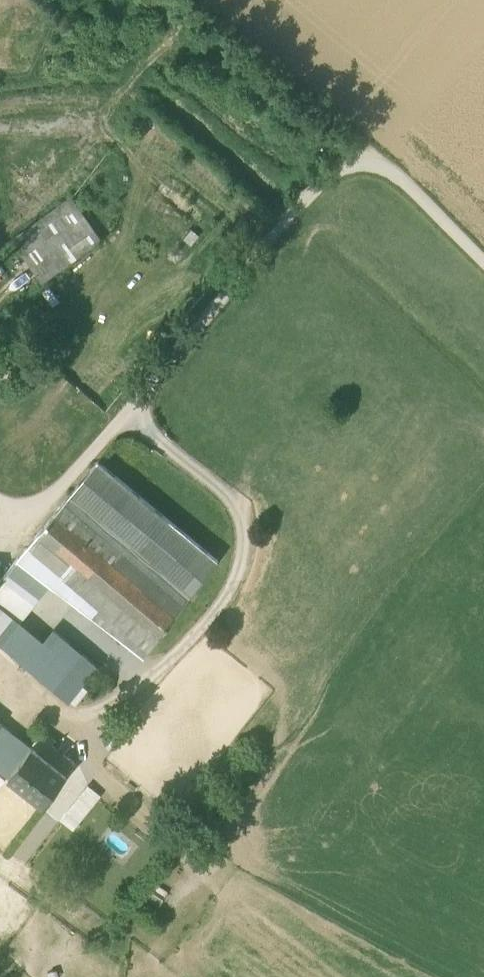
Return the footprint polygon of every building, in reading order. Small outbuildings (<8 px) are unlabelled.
[(74,198),(15,241),(45,284),(105,241),(74,198)] [(164,581),(187,602),(219,560),(97,460),(66,498),(70,502),(125,548),(164,581)] [(39,531),(41,533),(57,514),(59,516),(70,502),(66,498),(39,531)] [(125,548),(70,502),(59,516),(114,562),(125,548)] [(59,516),(57,514),(41,533),(137,614),(153,595),(114,562),(59,516)] [(145,658),(162,635),(137,614),(41,533),(39,531),(17,559),(50,585),(145,658)] [(164,581),(125,548),(114,562),(153,595),(164,581)] [(0,580),(0,606),(19,623),(50,585),(17,559),(0,580)] [(187,602),(164,581),(153,595),(137,614),(162,635),(187,602)] [(0,606),(0,641),(14,653),(31,633),(19,623),(0,606)] [(57,655),(31,633),(14,653),(40,675),(57,655)] [(68,639),(57,655),(40,675),(71,700),(95,669),(68,639)] [(10,778),(34,746),(0,719),(0,770),(10,778)] [(55,745),(47,756),(70,774),(78,763),(55,745)] [(34,746),(10,778),(45,806),(70,774),(47,756),(34,746)] [(0,770),(0,790),(10,778),(0,770)] [(64,818),(77,829),(107,795),(94,783),(64,818)]
